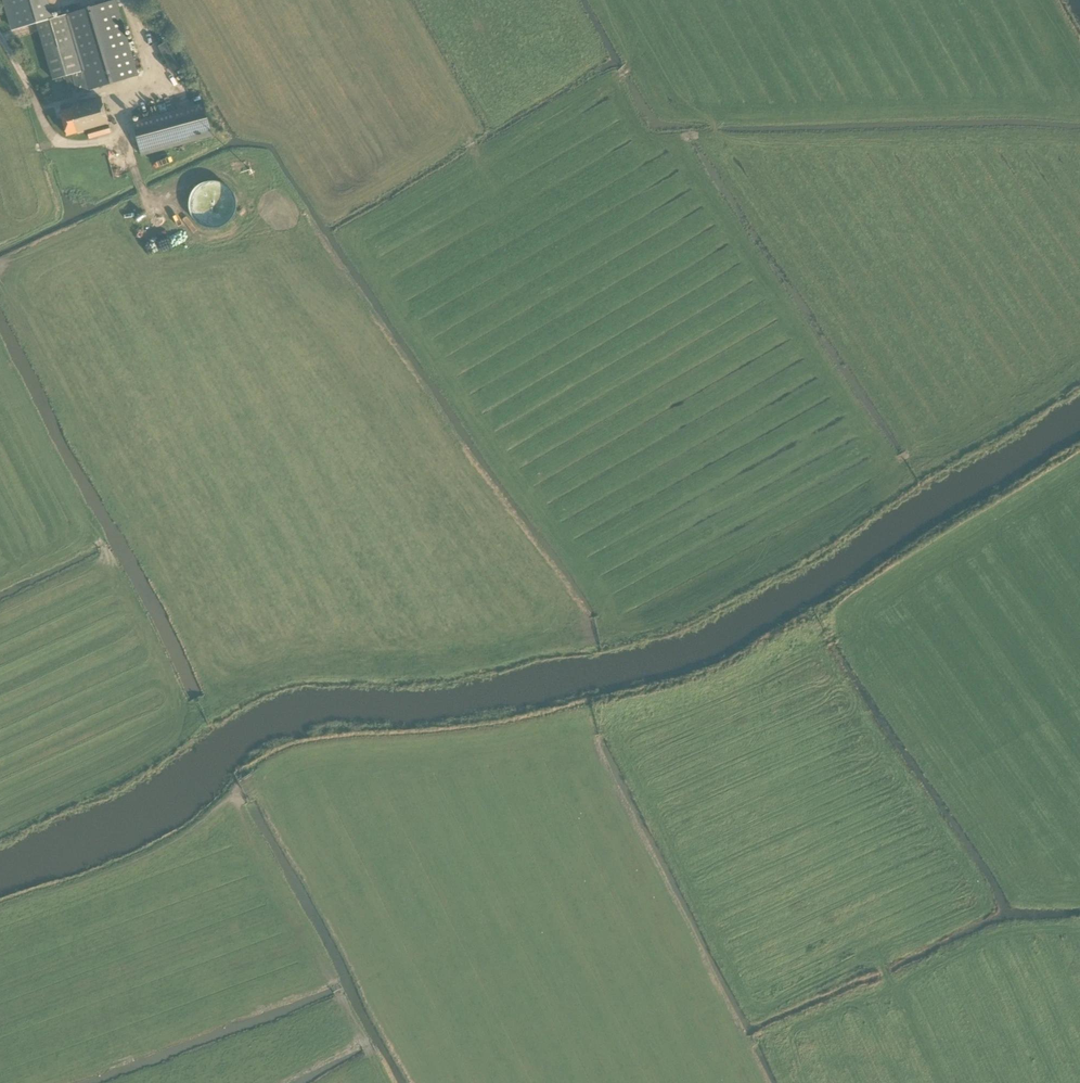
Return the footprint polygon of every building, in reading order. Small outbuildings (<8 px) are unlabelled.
[(45,21),(39,0),(5,0),(14,30),(37,24),(37,23),(45,21)] [(138,76),(116,0),(115,0),(45,21),(37,23),(53,80),(72,75),(78,94),(138,76)] [(71,107),(70,103),(61,106),(62,110),(60,111),(67,136),(78,133),(78,134),(87,131),(89,139),(111,133),(102,98),(71,107)] [(133,122),(142,156),(213,136),(204,103),(133,122)] [(195,221),(234,222),(235,186),(196,185),(195,221)]
